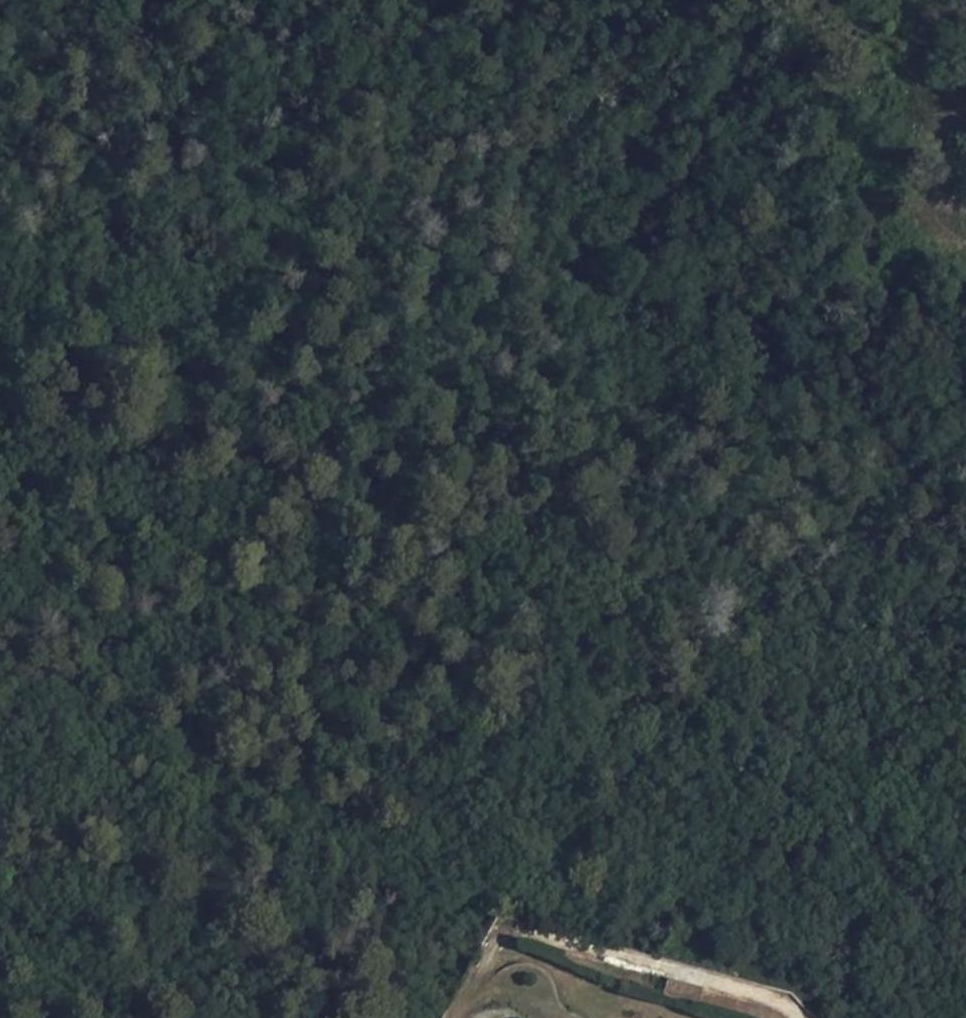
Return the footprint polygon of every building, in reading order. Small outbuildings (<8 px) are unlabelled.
[(700,992),(667,982),(662,998),(695,1008),(700,992)]
